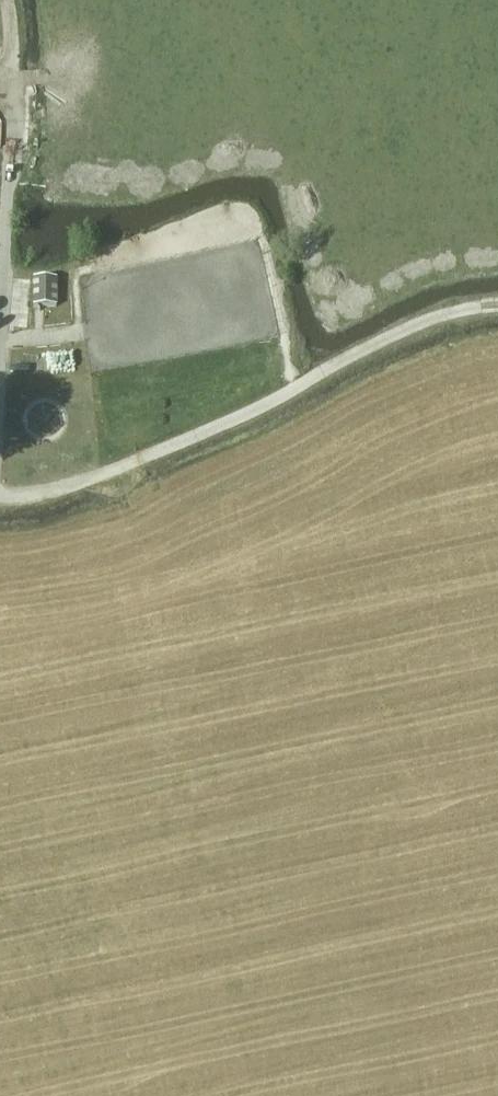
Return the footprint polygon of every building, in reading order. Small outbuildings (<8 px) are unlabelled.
[(57,279),(33,279),(32,307),(56,307),(57,279)]
